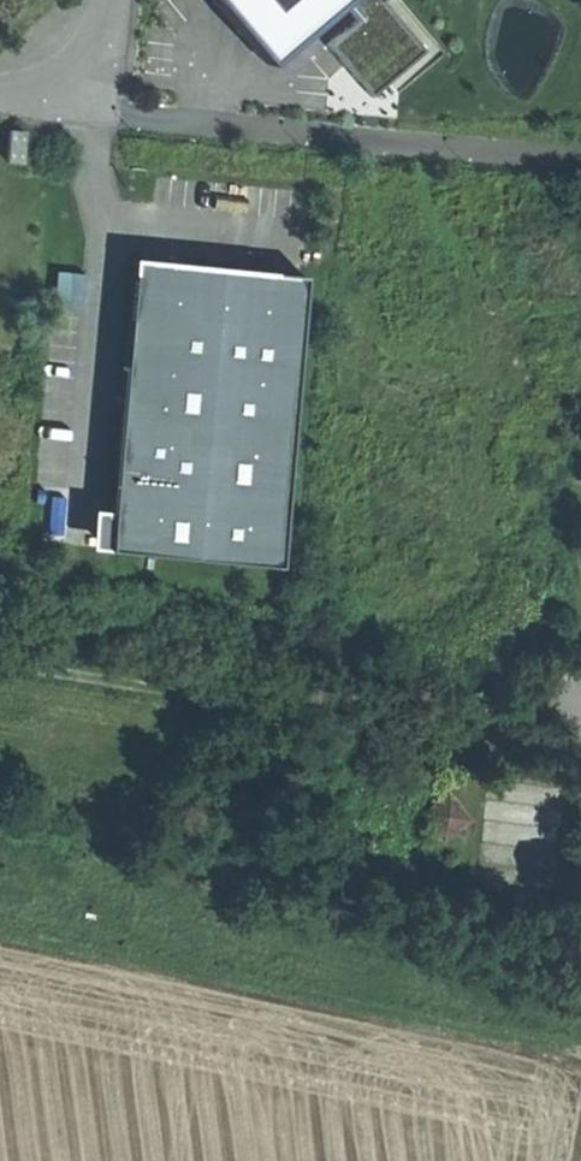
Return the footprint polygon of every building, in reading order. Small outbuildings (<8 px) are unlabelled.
[(268,66),(344,3),(361,24),(331,48),(374,100),(430,54),(389,5),(395,0),(213,0),(268,66)] [(26,135),(11,134),(8,165),(24,166),(26,135)] [(280,572),(309,280),(157,265),(135,263),(106,555),(280,572)] [(449,802),(427,821),(446,844),(469,825),(449,802)]
